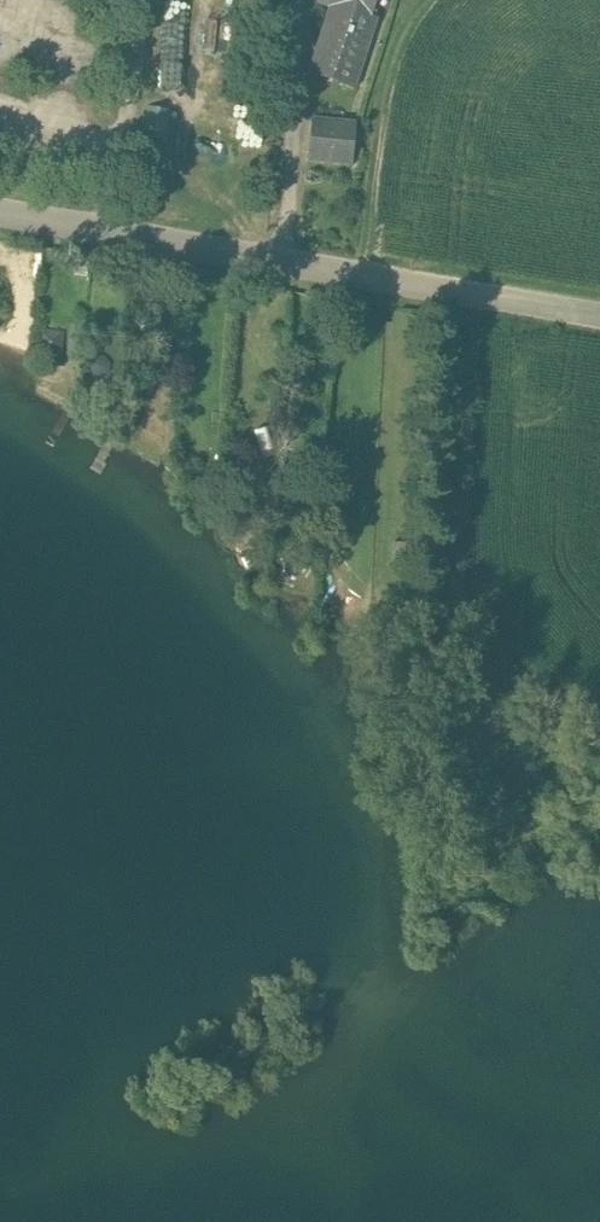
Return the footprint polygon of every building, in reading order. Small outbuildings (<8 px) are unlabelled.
[(314,0),(333,7),(370,20),(376,0),(314,0)] [(370,20),(333,7),(310,72),(353,86),(373,21),(370,20)] [(352,125),(314,121),(310,159),(348,163),(352,125)]
